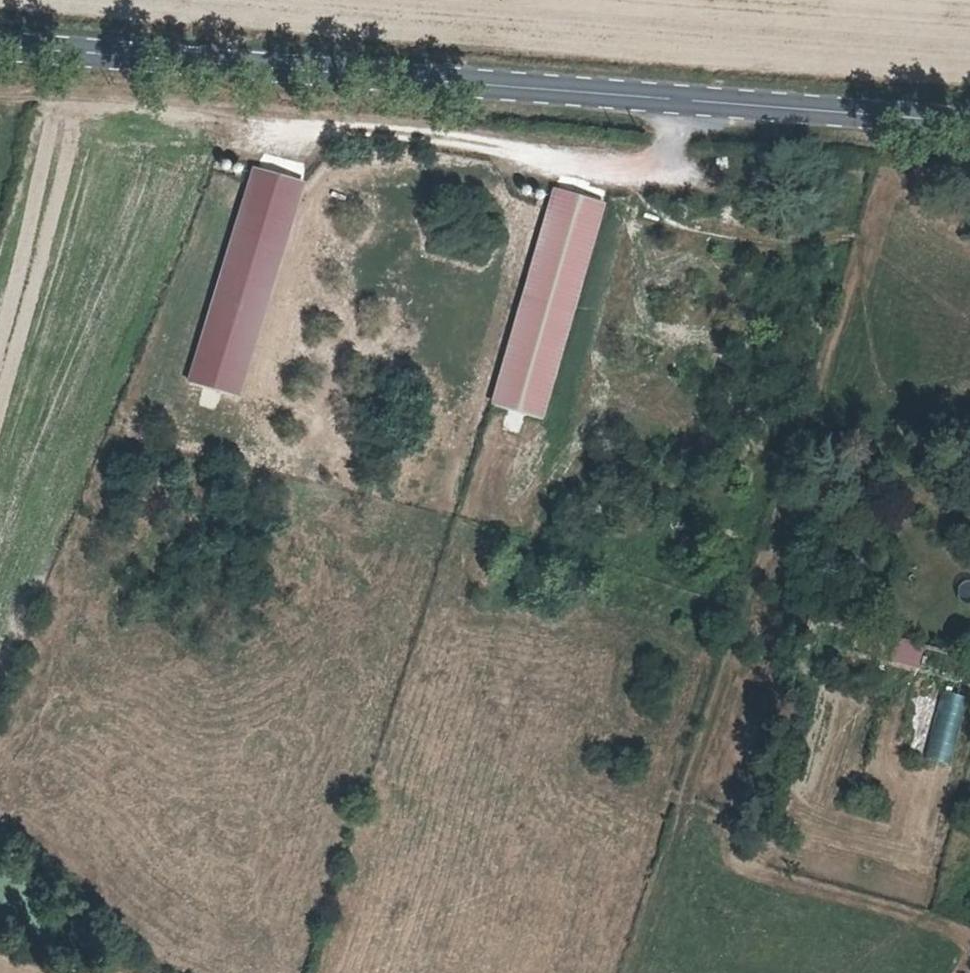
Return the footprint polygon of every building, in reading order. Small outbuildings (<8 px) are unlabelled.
[(323,136),(254,350),(299,364),(368,150),(323,136)] [(248,166),(186,382),(239,397),(302,181),(248,166)] [(515,181),(451,397),(498,411),(562,196),(515,181)] [(915,671),(924,646),(894,635),(885,660),(915,671)] [(940,690),(925,761),(950,766),(965,695),(940,690)]
